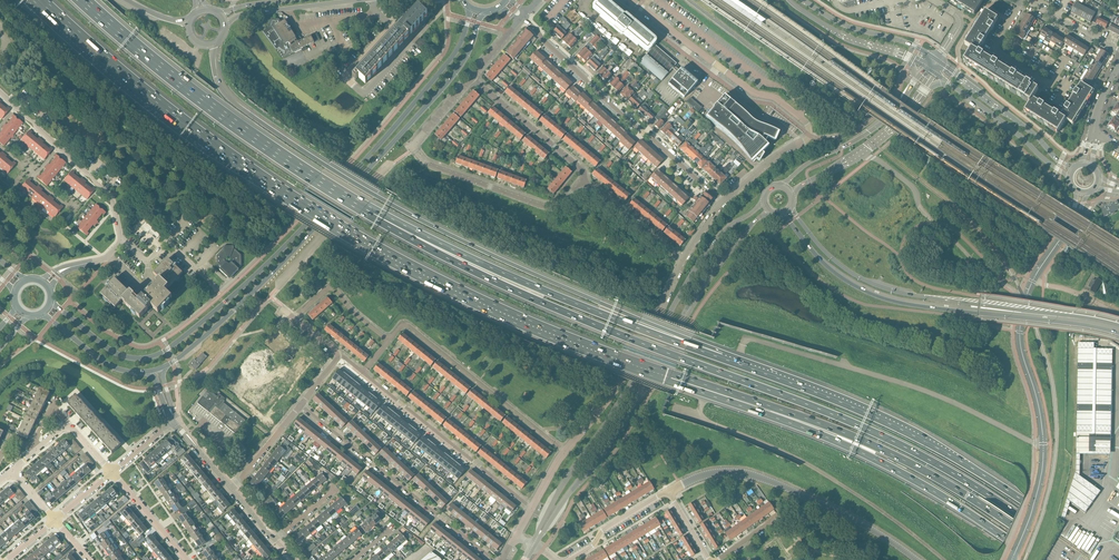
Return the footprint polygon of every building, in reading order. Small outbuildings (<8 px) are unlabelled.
[(593,7),(593,8),(593,9),(594,9),(610,23),(609,24),(622,34),(624,34),(629,38),(629,37),(645,51),(646,51),(647,51),(648,51),(649,51),(650,51),(652,49),(656,43),(656,42),(656,41),(656,40),(655,39),(627,15),(624,15),(606,0),(597,0),(595,0),(595,1),(595,2),(595,3),(594,4),(593,5),(593,6),(593,7)] [(970,11),(975,14),(983,1),(980,0),(960,0),(958,4),(970,11)] [(1076,3),(1071,13),(1076,15),(1081,5),(1076,3)] [(1081,5),(1076,15),(1081,18),(1086,8),(1081,5)] [(418,8),(356,75),(365,84),(427,17),(418,8)] [(1086,8),(1081,18),(1086,20),(1091,10),(1086,8)] [(1091,10),(1086,20),(1091,23),(1096,13),(1091,10)] [(991,31),(994,27),(994,26),(998,19),(986,11),(975,28),(988,36),(991,31)] [(1023,19),(1032,25),(1035,19),(1027,13),(1023,19)] [(1106,29),(1108,25),(1109,22),(1101,18),(1099,17),(1096,23),(1096,24),(1106,29)] [(270,20),(270,21),(270,27),(263,31),(277,49),(279,48),(286,52),(291,50),(292,53),(293,53),(294,53),(301,50),(302,52),(307,49),(306,47),(314,43),(311,36),(300,41),(298,37),(296,38),(290,28),(292,26),(290,23),(288,24),(285,20),(281,23),(279,19),(271,20),(270,20)] [(1032,25),(1023,19),(1020,24),(1029,30),(1032,25)] [(560,28),(558,26),(553,32),(557,36),(569,23),(566,21),(560,28)] [(1118,36),(1118,27),(1112,24),(1109,22),(1108,25),(1111,27),(1109,30),(1118,36)] [(565,32),(571,25),(569,23),(557,36),(561,40),(567,33),(565,32)] [(1029,30),(1020,24),(1017,29),(1026,35),(1029,30)] [(602,35),(592,26),(588,31),(595,37),(589,43),(589,42),(584,47),(577,55),(581,59),(601,37),(602,35)] [(1045,26),(1040,35),(1045,38),(1051,29),(1045,26)] [(571,35),(569,34),(562,41),(567,45),(581,29),(579,28),(576,31),(576,30),(571,35)] [(965,45),(972,49),(978,52),(982,45),(982,46),(985,41),(988,36),(975,28),(965,45)] [(526,30),(522,35),(529,42),(533,37),(531,35),(532,33),(527,29),(526,30)] [(582,31),(581,29),(567,45),(570,49),(577,41),(575,39),(582,31)] [(1014,34),(1023,40),(1026,35),(1017,29),(1014,34)] [(1051,29),(1045,38),(1044,40),(1049,43),(1050,41),(1056,33),(1051,29)] [(1056,33),(1050,41),(1056,45),(1061,36),(1056,33)] [(1063,43),(1064,43),(1066,45),(1065,47),(1067,49),(1069,46),(1074,38),(1069,34),(1066,39),(1063,43)] [(518,40),(525,46),(529,42),(522,35),(518,40)] [(1063,43),(1066,39),(1061,36),(1056,45),(1061,48),(1063,43)] [(420,38),(415,44),(422,51),(427,45),(420,38)] [(1074,49),(1079,41),(1074,38),(1069,46),(1074,49)] [(604,43),(604,42),(600,39),(581,59),(585,62),(592,55),(590,53),(594,48),(596,50),(601,44),(602,45),(604,43)] [(514,44),(521,51),(525,46),(518,40),(514,44)] [(1079,53),(1084,44),(1079,41),(1074,49),(1079,53)] [(510,49),(517,55),(521,51),(514,44),(510,49)] [(1084,56),(1089,47),(1084,44),(1079,53),(1084,56)] [(591,68),(603,55),(607,50),(608,48),(605,45),(602,49),(603,50),(597,57),(595,55),(587,64),(591,68)] [(517,55),(510,49),(506,53),(513,60),(517,55)] [(652,49),(640,63),(661,81),(673,67),(652,49)] [(981,72),(989,59),(984,56),(984,55),(980,53),(979,53),(978,52),(972,49),(964,61),(981,72)] [(603,55),(591,68),(595,71),(601,65),(599,63),(609,52),(607,50),(603,55)] [(1098,56),(1107,61),(1110,56),(1101,50),(1098,56)] [(534,63),(541,55),(536,51),(529,59),(534,63)] [(541,55),(534,63),(538,67),(546,59),(541,55)] [(1107,61),(1098,56),(1095,61),(1103,66),(1107,61)] [(546,59),(538,67),(543,71),(550,63),(546,59)] [(998,82),(1005,69),(998,65),(999,64),(994,62),(989,59),(981,72),(998,82)] [(1103,66),(1095,61),(1091,66),(1100,71),(1103,66)] [(602,78),(615,64),(613,62),(609,65),(606,70),(603,67),(598,74),(602,78)] [(550,63),(543,71),(547,75),(554,67),(550,63)] [(613,72),(611,70),(613,68),(613,69),(616,65),(615,64),(602,78),(606,81),(611,75),(612,75),(613,74),(613,72)] [(1100,71),(1091,66),(1088,71),(1097,76),(1100,71)] [(554,67),(547,75),(552,79),(559,71),(554,67)] [(682,69),(668,85),(684,98),(698,82),(682,69)] [(1017,76),(1013,73),(1012,74),(1005,69),(998,82),(1014,92),(1022,80),(1017,76)] [(492,70),(488,74),(496,81),(500,77),(492,70)] [(559,71),(552,79),(556,83),(563,76),(559,71)] [(618,79),(616,77),(609,84),(614,88),(629,73),(627,71),(618,79)] [(1097,76),(1088,71),(1085,76),(1094,82),(1097,76)] [(629,73),(614,88),(618,92),(624,86),(621,84),(629,76),(630,74),(629,73)] [(488,74),(485,78),(493,85),(496,81),(488,74)] [(563,76),(556,83),(561,87),(568,80),(563,76)] [(1082,81),(1091,87),(1094,82),(1085,76),(1082,81)] [(485,78),(481,82),(489,89),(493,85),(485,78)] [(623,97),(636,83),(638,81),(636,79),(629,88),(627,86),(620,94),(623,97)] [(568,80),(561,87),(566,92),(572,84),(568,80)] [(1031,85),(1032,85),(1027,82),(1027,83),(1022,80),(1014,92),(1031,102),(1033,99),(1039,90),(1031,85)] [(481,82),(477,86),(485,93),(489,89),(481,82)] [(636,83),(623,97),(627,100),(634,93),(632,91),(636,88),(638,90),(640,87),(636,83)] [(1077,90),(1076,90),(1073,95),(1074,95),(1071,100),(1083,108),(1093,91),(1081,83),(1077,90)] [(477,86),(474,90),(482,97),(485,93),(477,86)] [(570,98),(577,90),(573,86),(566,94),(570,98)] [(632,105),(645,91),(643,89),(638,95),(636,97),(634,95),(628,101),(632,105)] [(474,90),(470,94),(478,101),(482,97),(474,90)] [(577,90),(570,98),(575,102),(583,93),(582,93),(582,94),(577,90)] [(653,93),(651,91),(648,94),(645,91),(632,105),(636,109),(642,103),(646,98),(646,97),(647,96),(650,99),(654,94),(653,93)] [(583,93),(575,102),(576,101),(580,105),(587,97),(583,93)] [(470,94),(467,98),(475,105),(478,101),(470,94)] [(518,94),(515,98),(523,105),(526,101),(518,94)] [(764,155),(762,154),(762,153),(769,145),(768,144),(769,143),(769,142),(770,141),(771,140),(774,141),(778,132),(774,130),(772,129),(768,128),(768,127),(764,125),(761,124),(761,125),(756,123),(755,122),(756,121),(754,120),(752,118),(750,116),(748,114),(744,111),(741,108),(738,105),(737,106),(724,96),(705,118),(712,123),(714,125),(721,130),(724,133),(727,136),(730,138),(734,141),(737,145),(740,148),(743,151),(748,156),(751,159),(754,163),(756,160),(760,162),(764,155)] [(587,97),(580,105),(585,109),(592,101),(587,97)] [(467,98),(463,101),(471,109),(475,105),(467,98)] [(515,98),(511,102),(519,109),(523,105),(515,98)] [(702,108),(690,98),(687,102),(698,112),(702,108)] [(1031,102),(1025,111),(1041,122),(1049,109),(1044,106),(1045,106),(1040,103),(1033,99),(1031,102)] [(1066,120),(1073,124),(1083,108),(1071,100),(1067,105),(1067,104),(1064,109),(1065,109),(1060,116),(1066,120)] [(463,101),(460,105),(467,113),(471,109),(463,101)] [(592,101),(585,109),(589,113),(596,105),(592,101)] [(511,102),(507,106),(515,113),(519,109),(511,102)] [(646,115),(649,117),(652,120),(654,117),(649,112),(651,109),(648,106),(649,106),(645,102),(638,110),(645,117),(646,115)] [(460,105),(456,110),(464,117),(467,113),(460,105)] [(596,105),(589,113),(594,117),(601,109),(596,105)] [(0,110),(0,118),(2,120),(10,109),(8,107),(7,109),(3,106),(0,110)] [(507,106),(504,110),(512,117),(515,113),(507,106)] [(541,106),(537,110),(545,118),(549,113),(541,106)] [(664,108),(655,118),(658,121),(666,112),(667,111),(664,108)] [(601,109),(594,117),(598,121),(605,114),(601,109)] [(1058,132),(1066,120),(1060,116),(1059,115),(1054,112),(1049,109),(1041,122),(1058,132)] [(504,110),(500,114),(508,121),(512,117),(504,110)] [(537,110),(534,114),(541,122),(545,118),(537,110)] [(657,123),(654,125),(659,129),(664,123),(663,122),(662,121),(665,118),(665,119),(669,115),(666,112),(658,121),(657,123)] [(500,114),(497,118),(505,125),(508,121),(500,114)] [(534,114),(530,118),(538,126),(541,122),(534,114)] [(605,114),(598,121),(603,125),(609,118),(605,114)] [(10,122),(19,129),(23,123),(13,115),(11,117),(12,118),(10,122)] [(1116,117),(1115,116),(1108,126),(1116,133),(1118,130),(1118,117),(1118,116),(1116,117)] [(675,124),(678,121),(682,125),(684,123),(678,117),(675,120),(670,125),(668,123),(667,123),(660,131),(665,135),(675,124)] [(497,118),(493,122),(501,129),(505,125),(497,118)] [(530,118),(526,122),(534,130),(538,126),(530,118)] [(609,118),(603,125),(607,129),(614,122),(609,118)] [(687,130),(692,124),(688,120),(683,125),(687,129),(687,130)] [(19,129),(10,122),(7,125),(5,124),(3,126),(14,135),(19,129)] [(493,122),(490,126),(497,133),(501,129),(493,122)] [(526,122),(523,126),(531,133),(534,130),(526,122)] [(614,122),(607,129),(611,133),(618,126),(614,122)] [(669,139),(676,132),(673,130),(675,127),(677,126),(675,124),(665,135),(669,139)] [(14,135),(3,126),(1,129),(3,130),(0,133),(9,141),(14,135)] [(490,126),(486,129),(494,137),(497,133),(490,126)] [(523,126),(519,130),(527,137),(531,133),(523,126)] [(618,126),(611,133),(616,137),(623,130),(618,126)] [(687,130),(691,135),(696,130),(691,126),(687,130)] [(684,132),(686,130),(685,130),(683,128),(678,134),(676,132),(669,139),(674,143),(684,132)] [(486,129),(482,134),(490,141),(494,137),(486,129)] [(27,145),(34,136),(31,134),(32,132),(30,130),(21,141),(27,145)] [(519,130),(516,134),(523,141),(527,137),(519,130)] [(623,130),(616,137),(620,141),(619,142),(620,142),(627,134),(623,130)] [(568,131),(564,135),(572,142),(576,138),(568,131)] [(678,147),(685,140),(683,138),(687,134),(684,132),(674,143),(678,147)] [(0,133),(0,143),(4,147),(9,141),(0,133)] [(701,135),(698,133),(694,138),(692,140),(689,138),(686,142),(686,141),(680,149),(684,153),(696,140),(701,135)] [(516,134),(512,138),(520,145),(523,141),(516,134)] [(627,134),(620,142),(624,147),(631,139),(627,135),(628,134),(627,134)] [(564,135),(561,139),(569,146),(572,142),(564,135)] [(34,136),(27,145),(33,150),(41,140),(39,138),(38,139),(34,136)] [(512,138),(508,142),(516,149),(520,145),(512,138)] [(561,139),(557,143),(565,150),(569,146),(561,139)] [(631,139),(624,147),(629,151),(635,143),(631,139)] [(41,140),(33,150),(39,155),(46,146),(43,143),(44,142),(41,140)] [(641,140),(634,148),(638,152),(645,144),(641,140)] [(689,157),(698,146),(696,144),(698,142),(696,140),(684,153),(689,157)] [(508,142),(505,146),(513,153),(516,149),(508,142)] [(557,143),(554,147),(561,154),(565,150),(557,143)] [(643,156),(650,148),(645,144),(638,152),(643,156)] [(697,165),(709,152),(711,149),(712,149),(707,145),(704,148),(693,161),(697,165)] [(46,146),(39,155),(44,160),(53,149),(50,147),(49,149),(46,146)] [(505,146),(501,150),(509,157),(513,153),(505,146)] [(693,161),(704,148),(703,146),(701,148),(698,146),(689,157),(693,161)] [(554,147),(550,151),(558,158),(561,154),(554,147)] [(647,160),(654,152),(650,148),(643,156),(647,160)] [(706,159),(711,154),(713,151),(711,149),(697,165),(702,168),(708,161),(706,159)] [(550,151),(546,155),(554,162),(558,158),(550,151)] [(652,164),(659,156),(654,152),(647,160),(652,164)] [(9,160),(6,157),(7,156),(5,154),(0,160),(0,168),(2,169),(9,160)] [(53,162),(62,169),(66,163),(56,154),(54,157),(55,158),(53,162)] [(711,165),(709,163),(703,169),(707,173),(721,158),(723,156),(721,154),(716,159),(711,165)] [(546,155),(543,159),(551,166),(554,162),(546,155)] [(652,164),(657,168),(664,161),(659,156),(652,164)] [(711,177),(717,170),(715,168),(723,160),(721,158),(707,173),(711,177)] [(543,159),(539,163),(547,170),(551,166),(543,159)] [(9,160),(2,169),(8,174),(16,164),(14,162),(13,163),(9,160)] [(46,166),(57,175),(62,169),(53,162),(50,165),(48,164),(46,166)] [(539,163),(536,167),(543,174),(547,170),(539,163)] [(716,181),(731,165),(728,163),(720,173),(717,170),(711,177),(716,181)] [(731,165),(716,181),(720,185),(726,178),(724,176),(729,170),(732,166),(731,165)] [(43,173),(52,180),(57,175),(46,166),(45,168),(46,170),(43,173)] [(536,167),(532,171),(540,178),(543,174),(536,167)] [(70,186),(77,177),(74,174),(75,172),(72,170),(64,181),(70,186)] [(642,178),(645,181),(652,174),(648,170),(642,178)] [(657,170),(650,178),(655,182),(662,174),(657,170)] [(532,171),(528,175),(536,182),(540,178),(532,171)] [(52,180),(43,173),(40,176),(39,175),(37,178),(47,186),(52,180)] [(662,174),(655,182),(659,186),(666,178),(662,174)] [(77,177),(70,186),(75,190),(84,180),(82,178),(81,179),(77,177)] [(26,194),(33,185),(30,182),(31,180),(29,178),(20,189),(26,194)] [(666,178),(659,186),(664,190),(671,182),(666,178)] [(84,180),(75,190),(81,195),(89,186),(85,183),(86,182),(84,180)] [(671,182),(664,190),(668,194),(675,186),(671,182)] [(33,185),(26,194),(32,198),(40,188),(38,186),(37,187),(33,185)] [(89,186),(81,195),(87,200),(96,190),(93,188),(92,189),(89,186)] [(675,186),(668,194),(673,198),(680,191),(675,186)] [(40,188),(32,198),(38,203),(45,194),(42,191),(43,190),(40,188)] [(680,191),(673,198),(677,202),(684,195),(680,191)] [(700,198),(708,204),(712,199),(704,193),(700,198)] [(45,194),(38,203),(43,208),(52,197),(50,195),(48,197),(45,194)] [(682,206),(685,203),(689,199),(684,195),(677,202),(682,206)] [(52,197),(43,208),(49,213),(56,204),(53,201),(54,199),(52,197)] [(708,204),(700,198),(699,200),(695,197),(692,200),(696,203),(697,203),(704,209),(708,204)] [(1116,202),(1102,209),(1105,215),(1108,214),(1109,216),(1115,213),(1114,211),(1118,208),(1118,206),(1116,202)] [(693,207),(701,214),(704,209),(697,203),(696,203),(693,207)] [(56,204),(49,213),(55,218),(64,207),(61,205),(60,207),(56,204)] [(91,210),(100,217),(103,214),(104,215),(106,212),(96,204),(91,210)] [(689,212),(697,218),(701,214),(693,207),(689,212)] [(100,217),(91,210),(86,216),(96,224),(98,222),(97,221),(100,217)] [(697,218),(689,212),(685,217),(693,223),(697,218)] [(96,224),(86,216),(81,221),(90,229),(93,225),(95,226),(96,224)] [(90,229),(81,221),(76,227),(87,236),(89,233),(87,232),(90,229)] [(238,269),(241,265),(241,255),(233,249),(233,246),(224,246),(224,249),(217,256),(217,266),(221,269),(220,270),(229,279),(239,270),(238,269)] [(114,279),(107,286),(101,294),(115,308),(122,301),(126,304),(125,304),(140,318),(147,311),(149,313),(153,308),(158,312),(172,298),(165,291),(168,287),(169,287),(182,273),(168,259),(154,274),(159,279),(156,283),(157,284),(144,298),(142,297),(137,302),(132,297),(134,295),(130,291),(129,293),(114,279)] [(1088,286),(1091,288),(1090,291),(1095,294),(1102,280),(1097,278),(1096,280),(1093,278),(1088,286)] [(275,346),(274,348),(277,350),(278,349),(281,351),(287,355),(293,360),(299,365),(294,370),(305,379),(309,375),(310,373),(311,374),(318,365),(300,351),(294,346),(289,342),(282,337),(275,346)] [(1094,343),(1078,343),(1076,437),(1111,438),(1113,349),(1094,349),(1094,343)] [(194,360),(190,364),(196,370),(200,365),(207,357),(203,354),(196,362),(194,360)] [(339,370),(332,378),(336,382),(343,373),(339,370)] [(343,373),(336,382),(340,385),(348,377),(343,373)] [(348,377),(340,385),(345,389),(352,380),(348,377)] [(352,380),(345,389),(349,392),(356,383),(352,380)] [(356,383),(349,392),(353,395),(360,387),(356,383)] [(360,387),(353,395),(357,399),(364,390),(360,387)] [(37,393),(47,398),(50,393),(40,388),(37,393)] [(206,392),(197,403),(208,412),(210,410),(212,411),(210,413),(222,423),(220,425),(223,427),(225,425),(235,433),(240,427),(242,425),(245,421),(231,409),(225,404),(220,410),(216,407),(217,405),(219,406),(225,399),(219,394),(217,397),(213,394),(208,390),(206,392)] [(364,390),(357,399),(361,402),(368,393),(364,390)] [(47,398),(37,393),(35,398),(45,403),(47,398)] [(368,393),(361,402),(366,405),(373,397),(368,393)] [(318,394),(313,400),(318,405),(323,399),(318,394)] [(78,416),(87,408),(76,395),(67,404),(78,416)] [(373,397),(366,405),(370,409),(377,400),(373,397)] [(45,403),(35,398),(32,403),(42,408),(45,403)] [(323,399),(318,405),(323,409),(328,404),(323,399)] [(377,400),(370,409),(374,412),(381,403),(377,400)] [(42,408),(32,403),(30,408),(40,413),(42,408)] [(328,404),(323,409),(328,414),(333,408),(328,404)] [(383,405),(376,414),(380,417),(387,408),(383,405)] [(40,413),(30,408),(27,414),(37,419),(40,413)] [(87,408),(78,416),(89,429),(98,420),(87,408)] [(333,408),(328,414),(332,418),(338,413),(333,408)] [(387,408),(380,417),(385,421),(392,412),(387,408)] [(392,412),(385,421),(389,424),(396,415),(392,412)] [(338,413),(332,418),(337,423),(343,417),(338,413)] [(37,419),(27,414),(25,419),(35,424),(37,419)] [(396,415),(389,424),(393,427),(400,418),(396,415)] [(343,417),(337,423),(342,428),(348,422),(343,417)] [(299,418),(294,424),(299,429),(304,423),(299,418)] [(400,418),(393,427),(397,431),(404,422),(400,418)] [(35,424),(25,419),(22,424),(32,429),(35,424)] [(98,420),(89,429),(101,441),(110,433),(98,420)] [(346,426),(346,427),(351,431),(357,426),(352,421),(346,426)] [(404,422),(397,431),(401,434),(408,425),(404,422)] [(304,423),(299,429),(305,433),(309,427),(304,423)] [(32,429),(22,424),(20,429),(30,434),(32,429)] [(408,425),(401,434),(405,437),(413,428),(408,425)] [(357,426),(351,431),(356,436),(361,430),(357,426)] [(309,427),(305,433),(310,437),(315,431),(309,427)] [(413,428),(405,437),(410,441),(417,432),(413,428)] [(30,434),(20,429),(17,434),(27,439),(30,434)] [(361,430),(356,436),(361,441),(366,435),(361,430)] [(315,431),(310,437),(315,441),(320,435),(315,431)] [(417,432),(410,441),(414,444),(421,435),(417,432)] [(110,433),(101,441),(112,453),(121,445),(110,433)] [(320,435),(315,441),(320,446),(325,439),(320,435)] [(366,435),(361,441),(366,445),(371,440),(366,435)] [(161,446),(167,453),(171,450),(173,453),(174,452),(179,458),(186,452),(183,449),(182,449),(179,445),(177,442),(176,443),(172,437),(167,441),(161,446)] [(423,437),(416,446),(420,449),(427,440),(423,437)] [(325,439),(320,446),(325,450),(330,444),(325,439)] [(60,444),(65,451),(70,447),(70,446),(67,443),(65,440),(60,444)] [(371,440),(366,445),(371,450),(376,444),(371,440)] [(427,440),(420,449),(424,452),(431,444),(427,440)] [(65,451),(60,444),(55,448),(60,455),(65,451)] [(275,451),(282,457),(283,458),(291,449),(284,444),(281,447),(280,446),(275,451)] [(330,444),(325,450),(331,454),(336,448),(330,444)] [(376,444),(371,450),(376,455),(376,454),(381,449),(376,444)] [(431,444),(424,452),(429,456),(436,447),(431,444)] [(167,453),(161,446),(155,450),(162,458),(167,453)] [(436,447),(429,456),(433,459),(440,450),(436,447)] [(60,455),(55,448),(50,453),(56,459),(60,455)] [(336,448),(331,454),(336,458),(341,452),(336,448)] [(385,448),(379,453),(384,458),(390,453),(385,448)] [(150,455),(156,463),(162,458),(155,450),(150,455)] [(440,450),(433,459),(437,462),(444,454),(440,450)] [(271,457),(277,462),(282,457),(275,451),(271,457)] [(341,452),(336,458),(341,462),(346,456),(341,452)] [(56,459),(50,453),(45,457),(51,463),(56,459)] [(390,453),(384,458),(389,463),(395,457),(390,453)] [(185,465),(192,459),(187,454),(181,459),(185,465)] [(444,454),(437,462),(441,466),(448,457),(444,454)] [(156,463),(150,455),(144,460),(144,461),(140,465),(148,474),(152,470),(150,468),(156,463)] [(296,455),(294,458),(301,464),(304,461),(296,455)] [(346,456),(341,462),(346,466),(351,460),(346,456)] [(51,463),(45,457),(40,461),(46,467),(51,463)] [(277,462),(271,457),(267,462),(273,467),(277,462)] [(395,457),(389,463),(394,467),(400,462),(395,457)] [(448,457),(441,466),(445,469),(452,460),(448,457)] [(190,470),(196,464),(192,459),(185,465),(190,470)] [(310,459),(308,461),(311,464),(314,467),(313,467),(316,471),(320,467),(319,466),(310,459)] [(351,460),(346,466),(352,471),(356,465),(351,460)] [(452,460),(445,469),(449,473),(457,464),(452,460)] [(46,467),(40,461),(35,465),(41,472),(46,467)] [(273,467),(267,462),(263,467),(269,472),(273,467)] [(400,462),(394,467),(399,472),(404,466),(400,462)] [(194,475),(201,470),(196,464),(190,470),(194,475)] [(457,464),(449,473),(454,476),(461,467),(457,464)] [(41,472),(35,465),(30,469),(36,476),(41,472)] [(89,468),(86,465),(81,469),(86,476),(91,471),(89,468)] [(356,465),(352,471),(357,475),(362,469),(356,465)] [(404,466),(399,472),(404,476),(409,471),(404,466)] [(269,472),(263,467),(258,473),(265,478),(269,472)] [(461,467),(454,476),(458,479),(465,470),(463,468),(462,468),(461,467)] [(36,476),(30,469),(25,473),(31,480),(36,476)] [(76,473),(81,480),(86,476),(81,469),(76,473)] [(198,480),(205,475),(201,470),(194,475),(198,480)] [(367,471),(362,477),(368,481),(372,475),(367,471)] [(409,471),(404,476),(409,481),(414,476),(409,471)] [(471,481),(476,475),(471,471),(466,477),(471,481)] [(71,477),(76,484),(81,480),(76,473),(71,477)] [(265,478),(258,473),(254,478),(261,483),(265,478)] [(328,475),(327,476),(332,482),(336,477),(330,473),(328,475)] [(316,478),(321,484),(327,480),(321,474),(316,478)] [(418,474),(413,480),(418,485),(423,479),(418,474)] [(203,485),(209,480),(205,475),(198,480),(203,485)] [(372,475),(368,481),(373,485),(377,479),(372,475)] [(476,475),(471,481),(476,485),(481,479),(476,475)] [(66,481),(71,488),(76,484),(71,477),(66,481)] [(159,489),(164,485),(167,484),(162,478),(154,483),(159,489)] [(261,483),(254,478),(250,483),(257,488),(261,483)] [(321,484),(316,478),(311,482),(316,488),(321,484)] [(377,479),(373,485),(378,489),(383,484),(377,479)] [(423,479),(418,485),(423,490),(428,484),(423,479)] [(481,479),(476,485),(481,489),(486,483),(481,479)] [(207,490),(213,485),(209,480),(203,485),(207,490)] [(61,485),(66,492),(71,488),(66,481),(61,485)] [(316,488),(311,482),(306,487),(311,493),(316,488)] [(486,483),(481,489),(486,493),(491,486),(486,482),(486,483)] [(649,482),(643,485),(648,493),(654,489),(649,482)] [(167,484),(164,485),(159,489),(163,495),(171,490),(167,484)] [(383,484),(378,489),(383,494),(388,488),(383,484)] [(428,484),(423,490),(428,494),(433,488),(428,484)] [(56,490),(62,496),(66,492),(61,485),(56,490)] [(213,485),(207,490),(211,496),(218,490),(213,485)] [(648,493),(643,485),(638,489),(642,496),(648,493)] [(268,489),(265,486),(264,488),(267,490),(264,494),(268,497),(272,491),(269,489),(268,489)] [(491,486),(486,493),(491,497),(496,490),(491,486)] [(14,494),(14,493),(11,490),(9,487),(4,492),(9,498),(14,494)] [(112,499),(112,500),(114,502),(117,499),(115,497),(118,495),(112,487),(106,492),(112,499)] [(311,493),(306,487),(301,491),(306,497),(311,493)] [(388,488),(383,494),(388,498),(393,492),(388,488)] [(433,488),(428,494),(433,499),(438,493),(433,488)] [(167,501),(175,496),(176,494),(172,489),(171,490),(163,495),(167,501)] [(642,496),(638,489),(632,492),(637,500),(642,496)] [(51,494),(57,500),(62,496),(56,490),(51,494)] [(216,501),(222,495),(218,490),(211,496),(216,501)] [(496,490),(491,497),(496,501),(501,494),(496,490)] [(306,497),(301,491),(296,495),(301,501),(306,497)] [(4,492),(0,495),(0,497),(4,502),(9,498),(4,492)] [(107,504),(112,500),(112,499),(106,492),(101,497),(107,504)] [(393,492),(388,498),(394,502),(398,496),(393,492)] [(637,500),(632,492),(626,495),(631,503),(637,500)] [(438,493),(433,499),(437,503),(443,498),(438,493)] [(617,501),(615,502),(620,510),(625,507),(621,499),(619,497),(617,493),(615,494),(617,497),(616,498),(617,501)] [(57,500),(51,494),(46,498),(52,504),(57,500)] [(501,494),(496,501),(501,505),(506,498),(501,494)] [(607,507),(603,509),(608,517),(614,513),(605,498),(603,495),(603,494),(600,496),(603,501),(607,507)] [(222,495),(216,501),(220,506),(226,500),(222,495)] [(301,501),(296,495),(290,500),(296,506),(301,501)] [(631,503),(626,495),(621,499),(625,507),(631,503)] [(171,507),(179,502),(175,496),(167,501),(171,507)] [(398,496),(394,502),(399,506),(403,500),(398,496)] [(107,504),(101,497),(95,501),(101,509),(107,504)] [(271,497),(266,502),(269,505),(272,502),(275,505),(277,504),(274,500),(271,497)] [(607,497),(605,498),(614,513),(620,510),(615,502),(611,504),(608,498),(607,499),(607,497)] [(347,504),(342,498),(336,502),(342,508),(345,506),(346,508),(349,506),(347,504)] [(443,498),(437,503),(442,508),(448,502),(443,498)] [(506,498),(501,505),(506,509),(511,502),(506,498)] [(222,513),(224,511),(231,505),(226,500),(220,506),(217,507),(222,513)] [(296,506),(290,500),(285,504),(291,510),(296,506)] [(403,500),(399,506),(404,510),(409,505),(403,500)] [(101,509),(95,501),(89,506),(95,513),(101,509)] [(179,502),(171,507),(175,513),(183,508),(179,502)] [(342,508),(336,502),(331,506),(337,512),(342,508)] [(511,502),(506,509),(511,513),(516,507),(511,502)] [(693,502),(688,505),(692,511),(697,508),(693,502)] [(763,506),(768,514),(774,510),(768,502),(765,505),(763,506)] [(291,510),(285,504),(280,508),(285,514),(291,510)] [(451,504),(446,510),(452,514),(457,508),(451,504)] [(349,512),(352,516),(360,509),(356,505),(351,509),(352,510),(349,512)] [(409,505),(404,510),(409,515),(414,509),(409,505)] [(95,513),(89,506),(84,511),(88,516),(90,518),(95,513)] [(337,512),(331,506),(326,511),(331,517),(337,512)] [(768,514),(763,506),(757,510),(763,517),(768,514)] [(125,507),(120,511),(122,514),(121,514),(126,520),(134,514),(129,508),(127,509),(125,507)] [(697,508),(692,511),(695,517),(701,514),(703,513),(699,507),(698,507),(697,508)] [(285,514),(280,508),(275,512),(280,519),(285,514)] [(457,508),(452,514),(457,518),(462,512),(457,508)] [(232,520),(238,514),(233,509),(227,514),(232,520)] [(371,518),(376,525),(381,520),(381,519),(383,517),(377,509),(372,514),(374,516),(371,518)] [(414,509),(409,515),(414,519),(419,513),(414,509)] [(596,514),(601,521),(607,518),(602,510),(596,514)] [(668,519),(674,516),(670,510),(664,513),(668,519)] [(763,517),(757,510),(752,514),(757,521),(763,517)] [(30,512),(29,511),(26,513),(25,513),(23,514),(25,516),(30,523),(35,519),(33,516),(30,513),(30,512)] [(90,518),(88,516),(84,511),(78,516),(84,523),(90,518)] [(331,517),(326,511),(321,515),(326,521),(331,517)] [(182,515),(178,518),(183,524),(190,519),(186,512),(182,515)] [(462,512),(457,518),(462,522),(467,516),(462,512)] [(419,513),(414,519),(419,523),(424,517),(419,513)] [(131,525),(138,519),(134,514),(126,520),(131,525)] [(236,525),(242,519),(238,514),(232,520),(236,525)] [(601,521),(596,514),(591,517),(595,525),(601,521)] [(701,514),(695,517),(699,523),(704,520),(701,514)] [(757,521),(752,514),(747,518),(752,525),(757,521)] [(326,521),(321,515),(316,519),(321,526),(326,521)] [(20,520),(25,527),(30,523),(25,516),(20,520)] [(369,516),(364,520),(365,521),(366,522),(371,529),(376,525),(371,518),(369,516)] [(467,516),(462,522),(467,526),(472,520),(467,516)] [(674,516),(668,519),(672,525),(677,522),(674,516)] [(424,517),(419,523),(425,527),(425,528),(430,522),(430,521),(424,517)] [(595,525),(591,517),(585,521),(590,528),(595,525)] [(655,530),(661,526),(656,518),(650,522),(655,530)] [(747,518),(741,521),(747,529),(752,525),(747,518)] [(138,519),(131,525),(136,531),(143,525),(138,519)] [(187,530),(195,525),(190,519),(183,524),(187,530)] [(240,530),(246,524),(242,519),(236,525),(240,530)] [(321,526),(316,519),(311,524),(316,530),(321,526)] [(25,527),(20,520),(15,525),(20,531),(25,527)] [(472,520),(467,526),(472,530),(476,524),(472,520)] [(366,522),(365,521),(362,522),(364,524),(361,527),(366,533),(371,529),(366,522)] [(590,528),(585,521),(579,524),(584,532),(590,528)] [(736,525),(741,533),(747,529),(741,521),(736,525)] [(644,525),(649,533),(655,530),(650,522),(644,525)] [(677,522),(672,525),(675,531),(681,528),(677,522)] [(709,528),(706,522),(705,522),(700,525),(704,531),(709,528)] [(435,523),(430,529),(435,534),(440,528),(435,523)] [(246,524),(240,530),(244,535),(251,530),(246,524)] [(316,530),(311,524),(306,528),(311,534),(316,530)] [(476,524),(472,530),(477,534),(481,528),(476,524)] [(20,531),(15,525),(10,529),(15,535),(20,531)] [(143,525),(136,531),(140,536),(148,530),(143,525)] [(191,536),(199,530),(201,529),(199,526),(197,528),(195,525),(187,530),(191,536)] [(639,529),(643,536),(649,533),(644,525),(639,529)] [(741,533),(736,525),(730,529),(736,537),(741,533)] [(311,534),(306,528),(300,532),(306,538),(311,534)] [(440,528),(435,534),(440,538),(445,532),(440,528)] [(481,528),(477,534),(482,538),(486,532),(481,528)] [(681,528),(675,531),(679,537),(685,534),(681,528)] [(707,537),(713,534),(709,528),(704,531),(707,537)] [(15,535),(10,529),(5,533),(10,539),(15,535)] [(362,535),(357,529),(352,533),(357,539),(362,535)] [(633,532),(638,540),(643,536),(639,529),(633,532)] [(736,537),(730,529),(725,533),(730,541),(736,537)] [(199,530),(191,536),(195,542),(203,537),(199,530)] [(249,540),(255,535),(251,530),(244,535),(249,540)] [(101,544),(108,539),(104,532),(96,538),(101,544)] [(306,538),(300,532),(295,536),(296,537),(294,539),(298,545),(306,538)] [(445,532),(440,538),(446,542),(450,536),(445,532)] [(486,532),(482,538),(487,542),(491,536),(486,532)] [(627,535),(632,543),(638,540),(633,532),(627,535)] [(10,539),(5,533),(0,537),(6,544),(10,539)] [(357,539),(352,533),(347,537),(352,543),(357,539)] [(144,541),(149,546),(156,540),(151,534),(144,541)] [(396,538),(402,545),(407,540),(401,534),(396,538)] [(713,534),(707,537),(711,543),(716,540),(713,534)] [(49,540),(55,548),(61,543),(55,535),(49,540)] [(253,545),(259,540),(255,535),(249,540),(253,545)] [(622,539),(626,547),(632,543),(627,535),(622,539)] [(450,536),(446,542),(451,546),(456,540),(450,536)] [(491,536),(487,542),(491,546),(496,540),(491,536)] [(684,545),(689,542),(686,536),(680,539),(684,545)] [(203,537),(195,542),(199,548),(207,542),(203,537)] [(352,543),(347,537),(342,541),(347,548),(352,543)] [(402,545),(396,538),(391,542),(397,549),(402,545)] [(105,550),(113,544),(108,539),(101,544),(105,550)] [(622,539),(616,542),(621,550),(623,549),(626,547),(622,539)] [(43,545),(50,552),(55,548),(49,540),(43,545)] [(154,552),(161,546),(156,540),(149,546),(154,552)] [(257,550),(264,545),(259,540),(253,545),(257,550)] [(456,540),(451,546),(456,551),(461,544),(456,540)] [(496,540),(491,546),(497,550),(501,544),(496,540)] [(720,546),(720,545),(716,540),(711,543),(715,549),(720,546)] [(347,548),(342,541),(337,546),(342,552),(347,548)] [(386,547),(392,553),(397,549),(391,542),(386,547)] [(610,546),(615,554),(621,550),(616,542),(610,546)] [(689,542),(684,545),(688,551),(693,548),(689,542)] [(129,545),(127,543),(122,546),(119,549),(121,551),(124,549),(123,548),(126,546),(127,547),(129,545)] [(109,556),(117,550),(113,544),(105,550),(109,556)] [(461,544),(456,551),(461,555),(466,549),(461,544)] [(50,552),(43,545),(38,550),(44,557),(50,552)] [(262,556),(268,550),(264,545),(257,550),(262,556)] [(306,550),(304,551),(303,552),(302,553),(305,556),(314,548),(311,545),(306,550)] [(158,557),(165,551),(161,546),(154,552),(158,557)] [(342,552),(337,546),(332,550),(337,556),(342,552)] [(615,554),(610,546),(604,549),(609,557),(615,554)] [(207,559),(214,553),(210,547),(202,552),(207,559)] [(392,553),(386,547),(381,551),(387,557),(392,553)] [(693,548),(688,551),(691,557),(697,554),(693,548)] [(466,549),(461,555),(466,559),(471,553),(466,549)] [(38,550),(33,554),(37,559),(40,559),(44,557),(38,550)] [(121,556),(117,550),(109,556),(112,559),(116,559),(121,556)] [(262,556),(265,559),(267,559),(272,555),(268,550),(262,556)] [(306,557),(309,559),(312,559),(313,559),(314,559),(312,556),(317,552),(315,550),(310,554),(306,557)] [(332,559),(333,559),(337,556),(332,550),(327,554),(332,559)] [(597,554),(601,559),(604,559),(606,559),(609,559),(608,558),(603,550),(597,554)] [(170,557),(165,551),(158,557),(160,559),(166,559),(170,557)] [(381,551),(376,555),(381,559),(383,559),(387,557),(381,551)]
